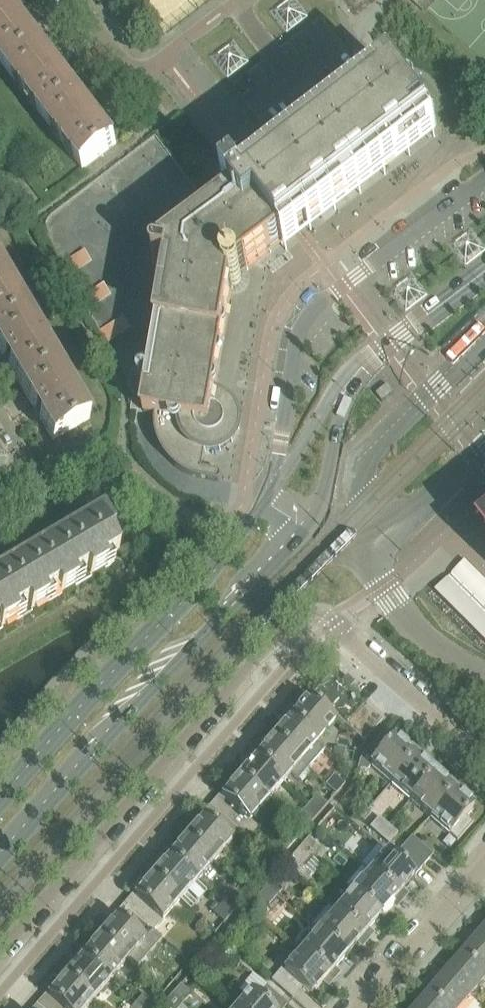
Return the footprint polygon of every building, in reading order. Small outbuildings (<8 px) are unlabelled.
[(20,19),(5,0),(4,0),(0,3),(0,62),(11,76),(45,51),(20,19)] [(269,12),(287,36),(311,17),(298,0),(284,0),(269,12)] [(433,0),(416,0),(413,4),(422,12),(433,0)] [(234,39),(209,57),(228,82),(252,62),(234,39)] [(11,76),(46,122),(79,96),(45,51),(11,76)] [(300,152),(261,182),(244,195),(237,185),(225,194),(232,204),(216,216),(156,138),(53,216),(50,220),(47,224),(45,229),(45,234),(46,239),(48,243),(127,380),(133,397),(131,412),(144,414),(144,415),(156,417),(155,425),(156,432),(157,439),(159,446),(162,452),(165,456),(168,461),(172,465),(177,469),(181,472),(186,475),(191,477),(196,479),(217,482),(218,482),(219,482),(220,482),(221,481),(222,480),(222,479),(222,478),(222,477),(222,476),(221,475),(220,474),(219,473),(218,473),(202,470),(205,452),(213,452),(220,450),(226,447),(232,442),(235,436),(237,429),(238,430),(238,422),(236,416),(233,409),(228,404),(222,400),(215,398),(225,342),(233,291),(236,291),(239,289),(241,287),(242,284),(242,281),(241,278),(282,247),(287,252),(305,239),(343,209),(436,136),(432,132),(436,129),(419,112),(418,110),(418,109),(419,108),(419,107),(420,106),(420,105),(419,103),(419,102),(418,101),(417,100),(416,100),(415,99),(414,99),(412,99),(410,100),(409,98),(397,78),(371,98),(368,93),(366,92),(364,92),(362,93),(360,95),(360,97),(361,99),(364,104),(300,152)] [(116,145),(94,116),(79,96),(46,122),(83,170),(116,145)] [(452,245),(470,270),(484,259),(484,243),(475,229),(452,245)] [(27,315),(0,269),(0,331),(27,315)] [(415,274),(392,292),(410,315),(433,298),(415,274)] [(10,369),(22,389),(58,368),(27,315),(0,331),(0,352),(10,369)] [(53,442),(89,420),(58,368),(22,389),(53,442)] [(382,403),(394,394),(388,386),(376,395),(382,403)] [(0,574),(0,630),(107,567),(104,562),(119,553),(109,537),(114,534),(103,514),(0,574)] [(356,699),(347,691),(351,686),(347,683),(343,687),(329,675),(308,700),(335,724),(338,720),(356,699)] [(365,706),(356,699),(338,720),(343,724),(347,728),(365,706)] [(288,718),(317,744),(335,724),(308,700),(296,714),(293,712),(288,718)] [(355,735),(374,714),(365,706),(347,728),(355,735)] [(374,714),(355,735),(364,743),(383,722),(374,714)] [(273,740),(300,764),(317,744),(288,718),(282,724),(285,727),(273,740)] [(355,735),(347,728),(343,724),(340,727),(338,735),(354,739),(356,736),(355,735)] [(391,785),(416,756),(410,751),(409,752),(394,740),(385,732),(361,760),(358,769),(367,771),(371,767),(391,785)] [(254,757),(283,783),(291,774),(299,781),(308,770),(300,764),(273,740),(261,754),(259,751),(254,757)] [(391,785),(410,802),(434,775),(421,763),(423,761),(416,756),(391,785)] [(239,779),(266,803),(283,783),(254,757),(248,764),(250,766),(239,779)] [(410,802),(430,819),(455,790),(449,784),(447,786),(434,775),(410,802)] [(336,795),(344,786),(335,778),(327,787),(336,795)] [(217,813),(240,833),(249,823),(266,803),(239,779),(222,799),(225,803),(217,813)] [(455,790),(430,819),(450,836),(473,809),(460,797),(461,795),(455,790)] [(309,807),(319,815),(327,806),(318,798),(309,807)] [(361,819),(369,810),(363,805),(356,805),(351,811),(361,819)] [(319,815),(309,807),(301,816),(311,824),(319,815)] [(187,839),(214,863),(231,843),(240,833),(217,813),(208,823),(204,819),(187,839)] [(379,837),(387,828),(378,820),(369,829),(379,837)] [(387,828),(379,837),(389,846),(397,836),(387,828)] [(402,849),(423,867),(433,856),(412,838),(402,849)] [(167,857),(197,883),(214,863),(187,839),(175,853),(172,851),(167,857)] [(300,850),(310,859),(319,850),(308,840),(300,850)] [(414,878),(423,867),(402,849),(398,853),(393,859),(387,854),(386,855),(377,847),(360,867),(369,874),(397,898),(398,899),(403,893),(402,891),(414,878)] [(310,859),(300,850),(292,859),(302,868),(310,859)] [(152,879),(180,902),(197,883),(167,857),(161,864),(164,866),(152,879)] [(352,894),(379,918),(397,898),(369,874),(352,894)] [(130,912),(153,932),(162,923),(180,902),(152,879),(135,899),(139,902),(130,912)] [(266,889),(276,898),(284,889),(274,880),(266,889)] [(276,898),(266,889),(257,898),(268,907),(276,898)] [(335,914),(362,937),(379,918),(352,894),(335,914)] [(222,907),(232,915),(240,906),(230,898),(222,907)] [(232,915),(222,907),(214,916),(224,925),(232,915)] [(311,927),(318,933),(345,957),(362,937),(335,914),(328,907),(311,927)] [(100,939),(127,963),(144,943),(153,932),(130,912),(121,922),(117,919),(100,939)] [(301,953),(328,977),(345,957),(318,933),(301,953)] [(481,935),(464,955),(484,973),(484,939),(481,935)] [(80,956),(110,982),(127,963),(100,939),(88,953),(85,951),(80,956)] [(328,977),(301,953),(284,972),(281,970),(272,981),(271,982),(292,1000),(302,989),(311,997),(328,977)] [(464,955),(447,974),(473,997),(484,983),(484,973),(464,955)] [(66,978),(93,1002),(110,982),(80,956),(74,963),(76,966),(66,978)] [(447,974),(430,994),(447,1007),(464,1007),(473,997),(447,974)] [(247,998),(238,1007),(285,1007),(287,1006),(266,988),(252,976),(239,991),(247,998)] [(93,1002),(66,978),(48,998),(52,1002),(46,1007),(87,1007),(93,1002)] [(173,996),(183,1004),(191,995),(181,986),(173,996)] [(430,994),(418,1007),(447,1007),(430,994)] [(173,996),(165,1005),(168,1007),(179,1007),(183,1004),(173,996)] [(139,1007),(150,1007),(153,1005),(144,997),(136,1006),(139,1007)]
